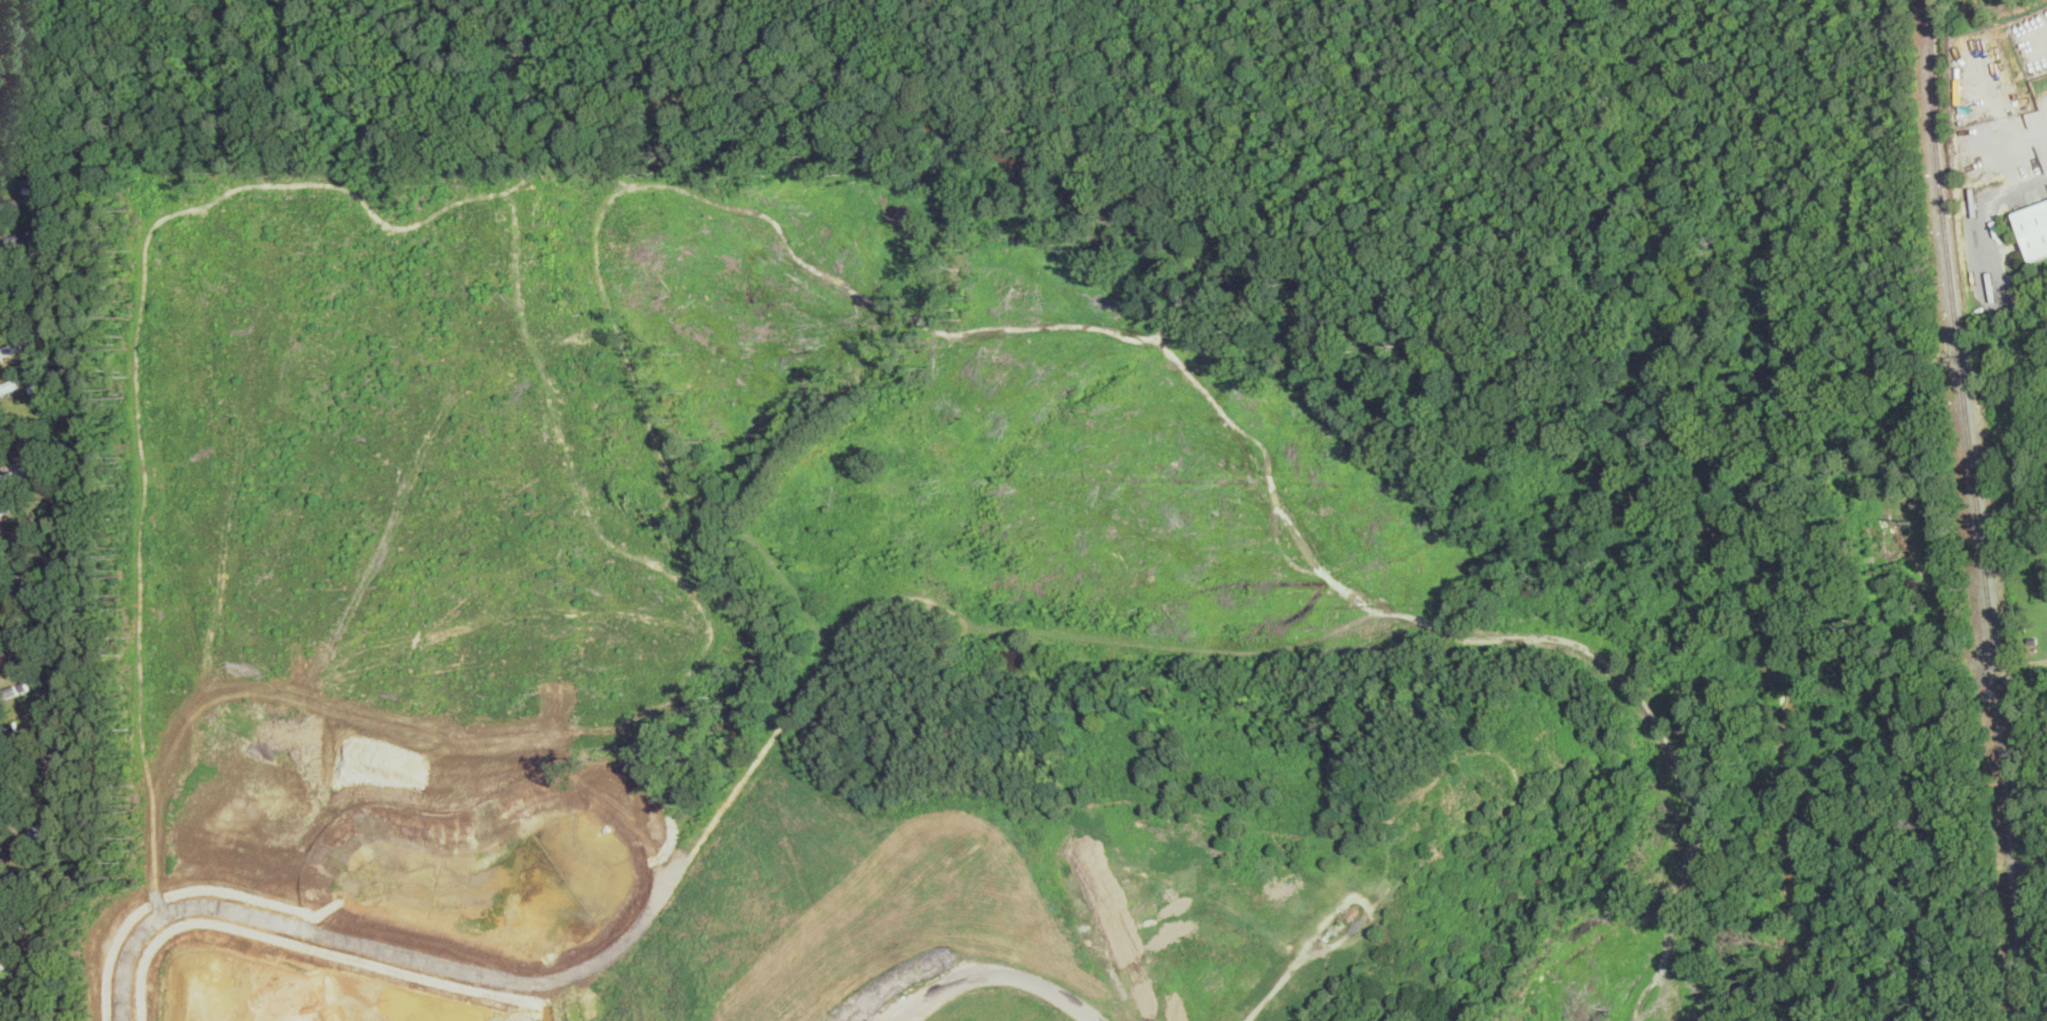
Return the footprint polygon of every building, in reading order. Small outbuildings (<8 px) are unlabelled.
[(2032,260),(2046,254),(2046,198),(2013,211),(2032,260)] [(22,385),(19,377),(0,385),(0,393),(22,385)]
